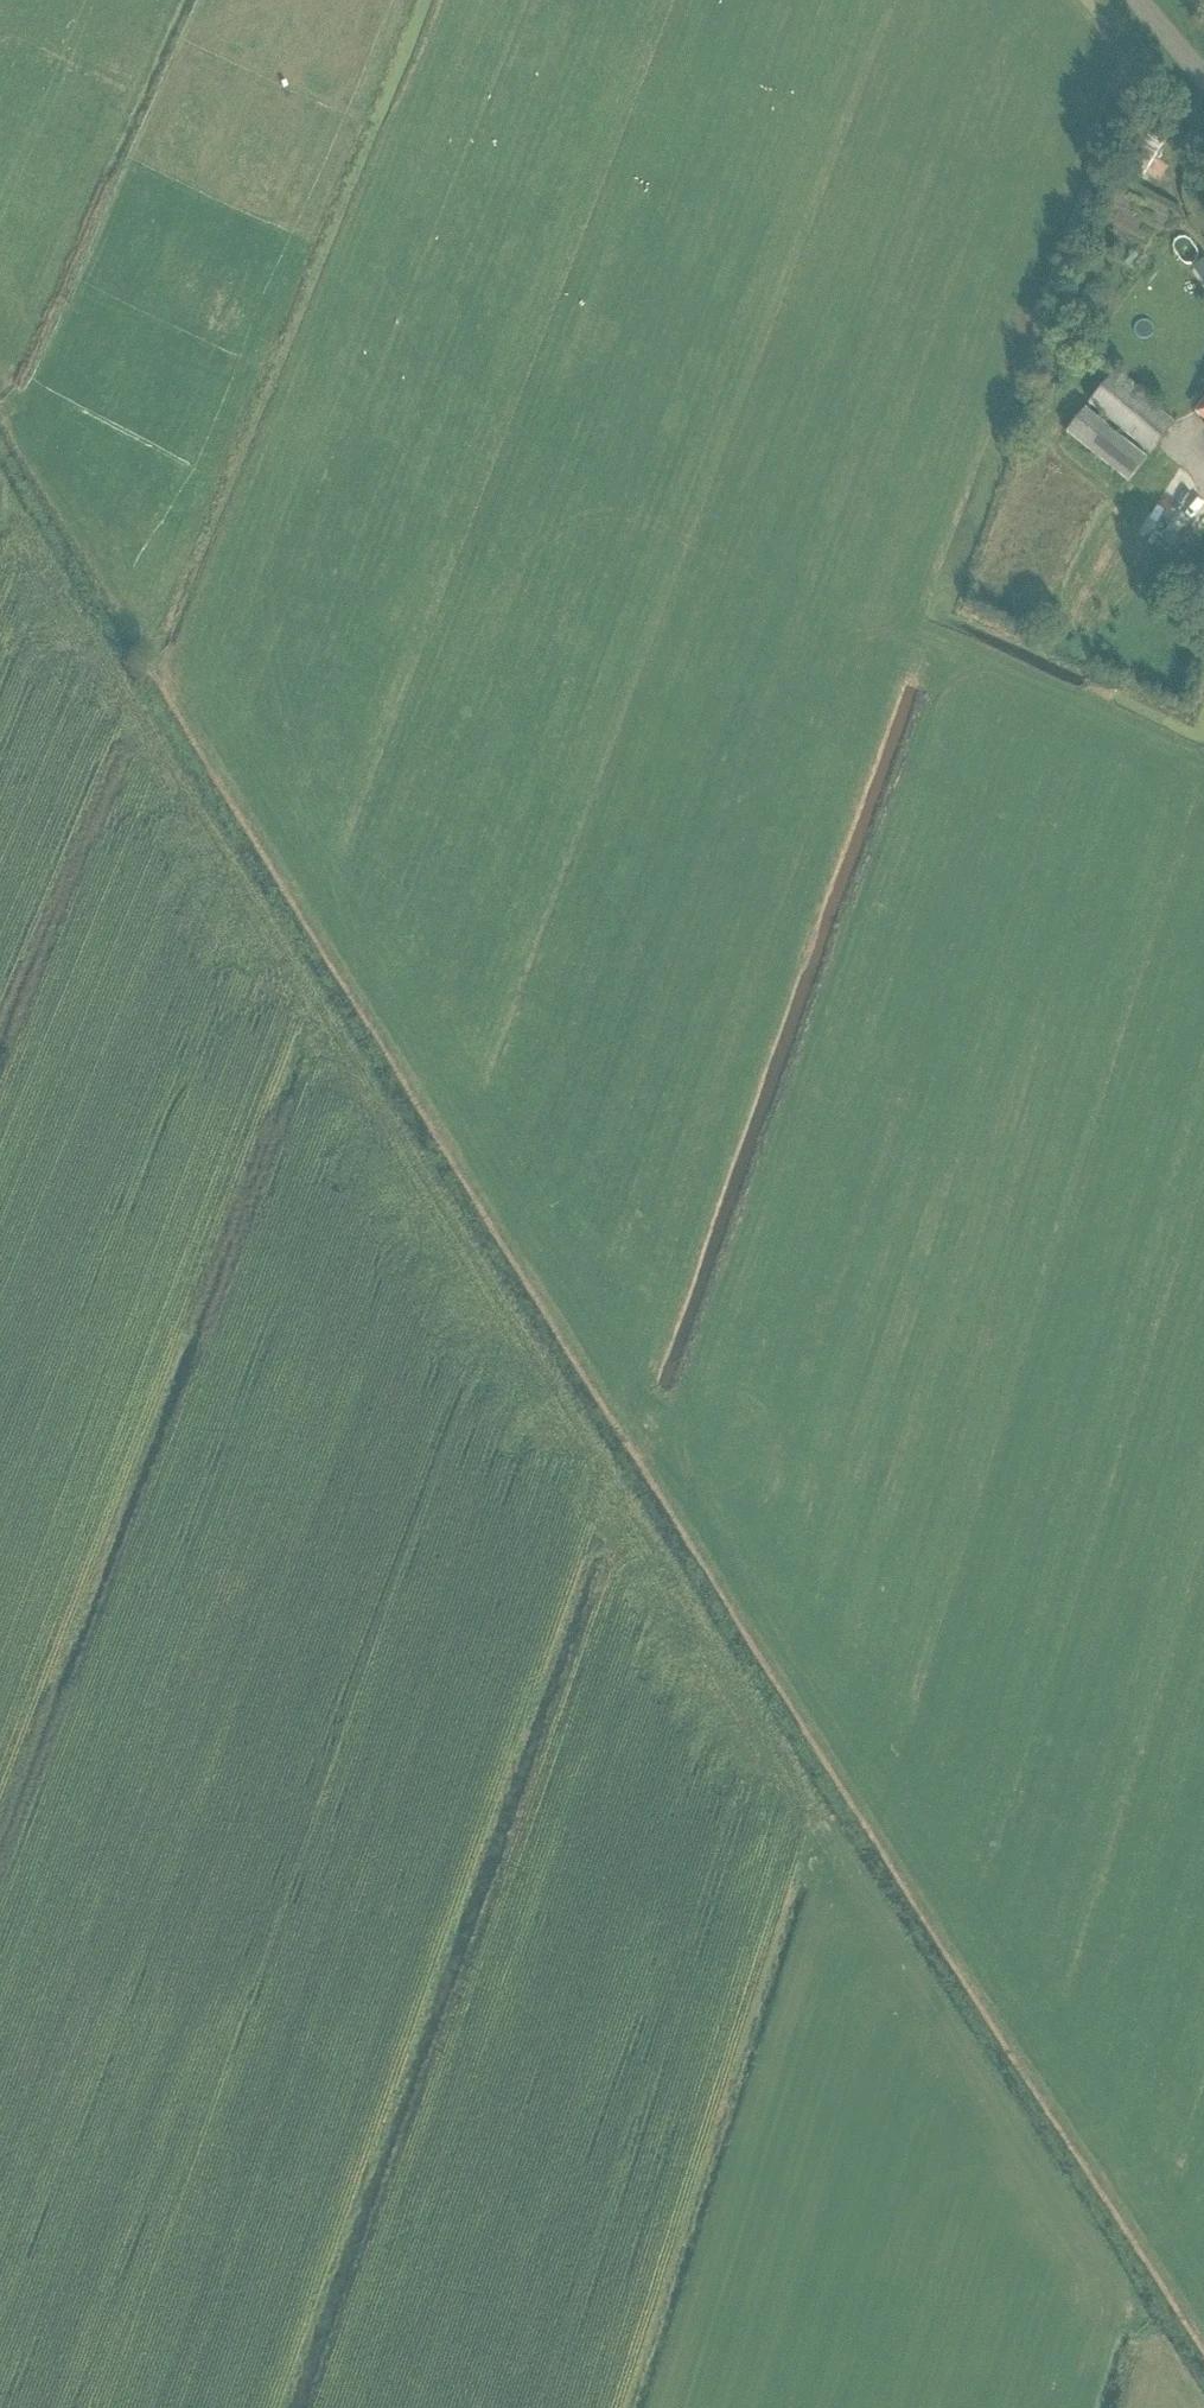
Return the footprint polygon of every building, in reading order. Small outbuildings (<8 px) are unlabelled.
[(1151,453),(1176,423),(1116,374),(1092,404),(1151,453)] [(1130,482),(1150,458),(1088,409),(1069,433),(1130,482)]
